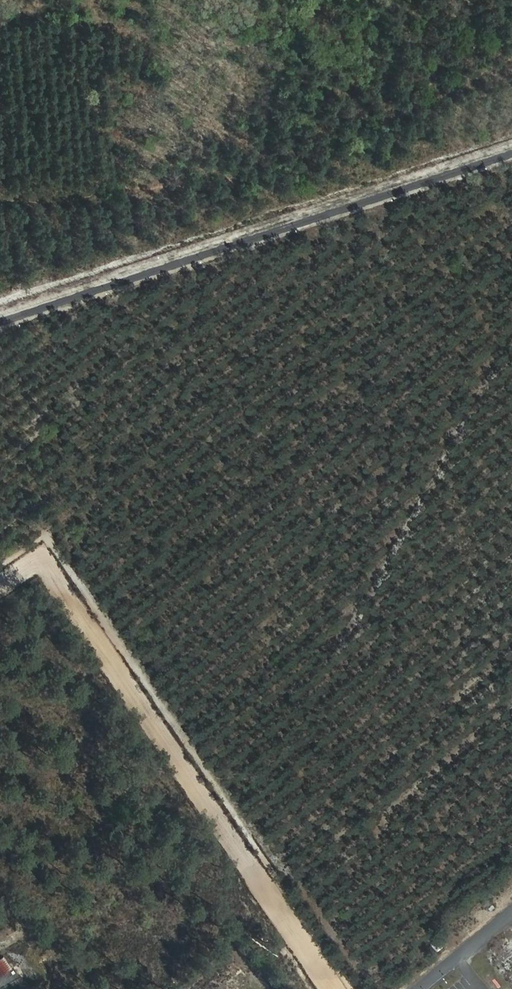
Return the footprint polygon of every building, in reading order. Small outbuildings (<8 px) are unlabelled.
[(11,968),(3,956),(0,958),(0,975),(11,968)]
